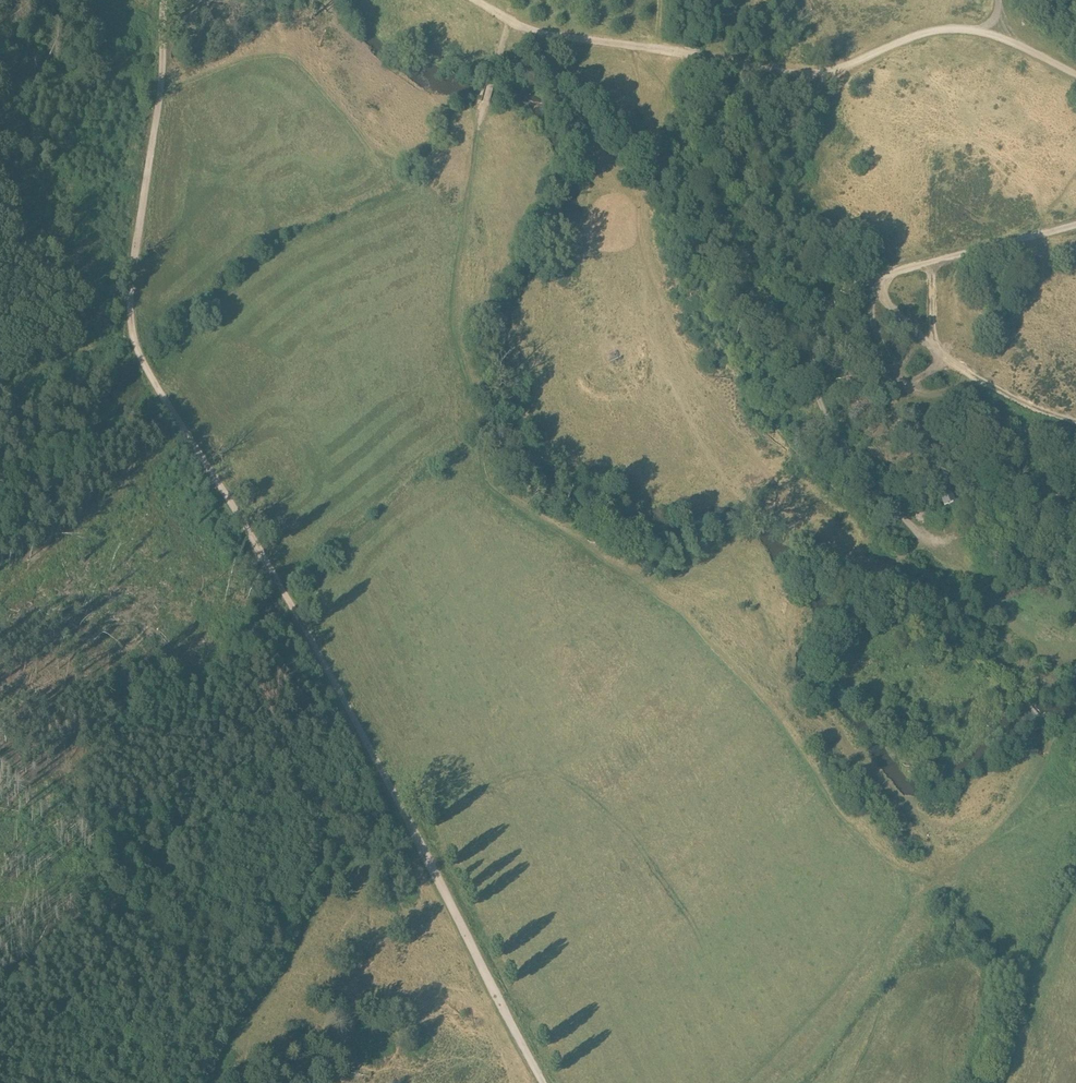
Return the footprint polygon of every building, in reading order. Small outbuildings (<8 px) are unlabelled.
[(939,497),(942,506),(952,503),(949,494),(939,497)]
